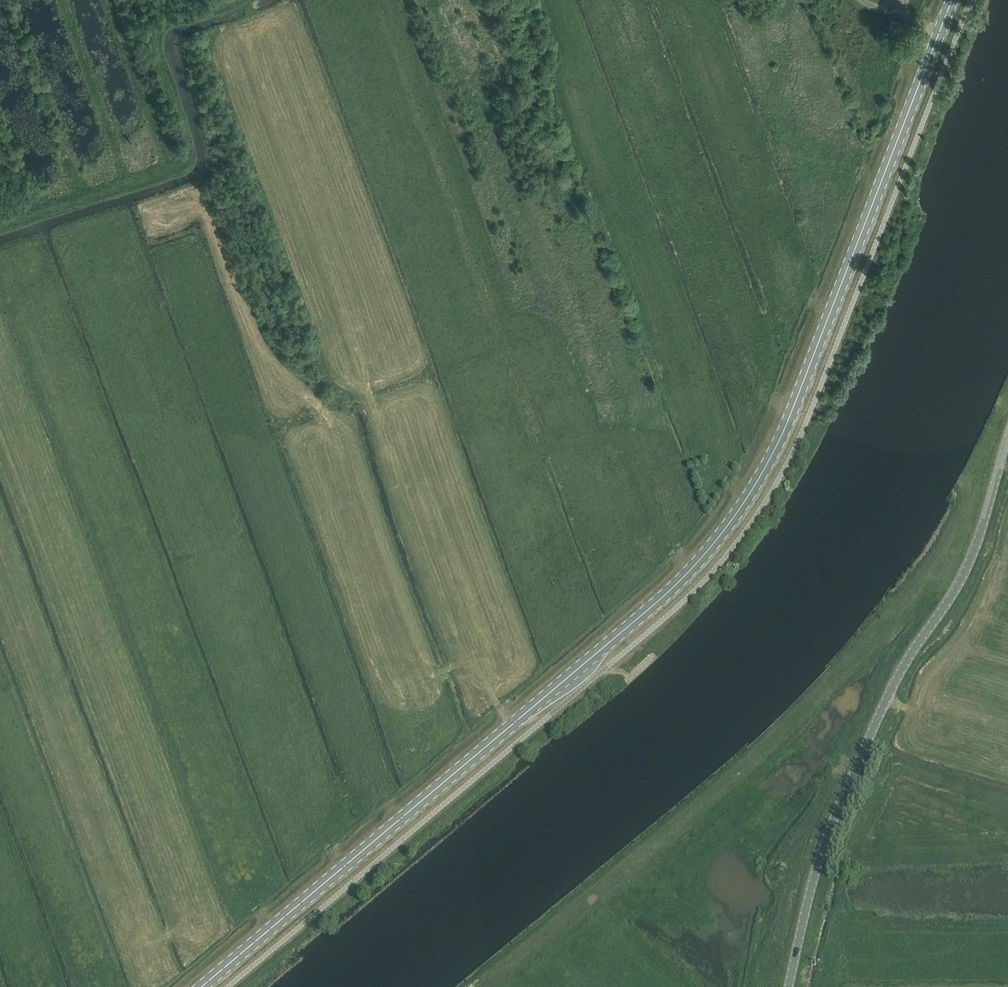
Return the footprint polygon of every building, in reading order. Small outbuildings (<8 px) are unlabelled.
[(892,20),(888,30),(896,33),(900,23),(892,20)] [(707,489),(719,484),(716,479),(704,484),(707,489)] [(602,902),(603,911),(610,910),(609,901),(602,902)]
